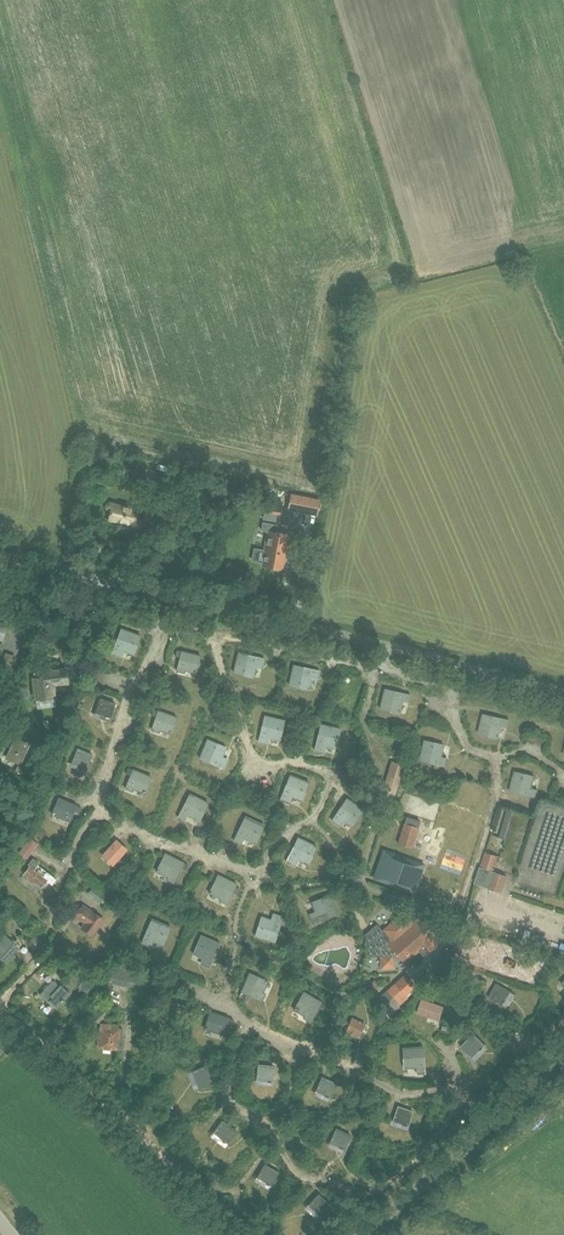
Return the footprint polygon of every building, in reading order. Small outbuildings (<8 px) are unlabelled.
[(150,484),(146,499),(152,500),(150,510),(154,511),(160,487),(150,484)] [(291,493),(288,509),(318,515),(321,499),(291,493)] [(282,501),(267,499),(265,512),(279,515),(282,501)] [(109,519),(133,524),(133,526),(134,526),(135,526),(136,526),(137,525),(137,524),(138,524),(138,522),(138,521),(137,520),(136,519),(135,519),(138,510),(123,506),(123,508),(113,505),(113,504),(112,504),(111,504),(109,504),(109,505),(108,505),(108,506),(108,507),(108,508),(108,509),(109,510),(110,511),(111,511),(109,519)] [(281,568),(282,563),(284,553),(286,554),(289,534),(276,532),(277,525),(263,522),(261,530),(267,531),(265,542),(265,541),(263,549),(265,550),(263,565),(273,567),(273,569),(278,570),(279,568),(281,568)] [(112,654),(119,656),(121,650),(133,654),(140,635),(121,628),(112,654)] [(200,655),(182,651),(177,670),(184,672),(185,670),(196,673),(200,655)] [(238,652),(234,672),(254,677),(256,664),(263,666),(264,658),(238,652)] [(96,661),(85,686),(91,689),(103,664),(96,661)] [(312,676),(318,678),(320,670),(293,665),(289,684),(309,689),(312,676)] [(35,703),(53,701),(51,684),(59,683),(59,682),(66,682),(64,667),(56,668),(56,667),(50,667),(50,669),(42,670),(42,671),(32,672),(33,678),(32,678),(35,703)] [(400,713),(403,700),(409,702),(411,694),(384,688),(380,708),(400,713)] [(109,717),(110,718),(115,703),(100,698),(95,713),(105,716),(105,717),(108,718),(109,717)] [(177,717),(158,710),(152,729),(159,732),(160,730),(171,734),(177,717)] [(509,720),(483,714),(479,733),(498,738),(501,726),(507,727),(509,720)] [(284,720),(265,715),(259,741),(266,743),(267,737),(280,740),(284,720)] [(323,745),(336,748),(340,728),(321,724),(315,750),(322,751),(323,745)] [(29,742),(16,736),(10,749),(12,750),(8,758),(19,763),(29,742)] [(208,739),(200,758),(224,768),(227,761),(221,759),(226,747),(208,739)] [(424,740),(419,759),(445,766),(447,758),(441,757),(444,744),(424,740)] [(85,768),(86,769),(92,754),(78,748),(72,763),(82,767),(82,768),(85,769),(85,768)] [(144,793),(151,776),(133,769),(126,788),(133,791),(133,788),(144,793)] [(536,797),(538,790),(531,788),(534,776),(515,771),(510,791),(536,797)] [(290,774),(280,799),(287,802),(290,796),(302,801),(309,782),(290,774)] [(387,779),(382,793),(394,797),(398,783),(387,779)] [(208,802),(190,793),(178,817),(185,821),(188,815),(199,820),(208,802)] [(59,797),(52,814),(70,821),(74,811),(79,813),(81,807),(77,805),(59,797)] [(347,797),(332,820),(338,824),(342,818),(352,826),(364,809),(347,797)] [(521,878),(542,885),(545,878),(559,882),(563,865),(563,815),(544,808),(521,878)] [(244,837),(255,843),(264,824),(245,816),(234,840),(241,843),(244,837)] [(404,823),(398,843),(412,847),(418,827),(404,823)] [(316,846),(298,837),(287,861),(293,864),(296,859),(308,864),(316,846)] [(20,852),(27,858),(38,844),(31,838),(20,852)] [(126,849),(117,840),(112,845),(112,844),(111,846),(105,853),(111,858),(110,858),(115,862),(118,858),(126,849)] [(385,850),(375,878),(387,882),(414,892),(424,864),(405,857),(385,850)] [(184,862),(165,853),(156,871),(167,877),(166,879),(173,882),(184,862)] [(496,861),(497,856),(486,853),(481,867),(493,870),(493,867),(492,867),(494,860),(496,861)] [(447,867),(467,876),(472,864),(452,856),(447,867)] [(52,885),(56,879),(38,865),(39,863),(33,858),(28,864),(30,865),(24,874),(41,887),(46,880),(52,885)] [(481,867),(475,882),(490,887),(490,886),(502,889),(506,876),(495,872),(481,867)] [(446,877),(463,884),(465,879),(448,872),(446,877)] [(237,883),(218,874),(207,898),(213,902),(216,896),(228,902),(237,883)] [(93,887),(88,893),(100,902),(105,896),(93,887)] [(338,914),(331,895),(312,902),(316,914),(310,916),(313,923),(338,914)] [(83,929),(83,931),(88,934),(90,934),(92,935),(103,919),(83,905),(75,915),(85,922),(82,928),(83,929)] [(393,966),(400,966),(424,945),(429,950),(439,941),(434,936),(435,935),(420,918),(412,924),(403,913),(385,929),(394,940),(389,944),(382,945),(382,946),(383,956),(381,956),(382,967),(393,966)] [(255,936),(274,942),(282,917),(275,915),(273,921),(261,917),(255,936)] [(142,943),(148,946),(151,940),(163,945),(171,926),(152,918),(142,943)] [(5,962),(18,949),(11,943),(13,942),(4,933),(0,938),(0,958),(5,962)] [(201,935),(193,954),(205,959),(202,965),(209,968),(220,943),(201,935)] [(250,973),(241,991),(262,1000),(265,993),(263,992),(268,981),(250,973)] [(412,988),(412,987),(403,977),(387,991),(399,1004),(407,997),(405,994),(412,988)] [(53,981),(40,994),(49,1001),(46,1005),(53,1011),(69,993),(60,984),(59,986),(53,981)] [(83,990),(88,993),(93,992),(94,986),(90,982),(84,984),(83,990)] [(504,1004),(511,992),(497,983),(489,998),(502,1005),(503,1004),(504,1004)] [(304,1018),(311,1021),(322,1002),(304,992),(294,1009),(305,1015),(304,1018)] [(438,1019),(440,1013),(442,1006),(421,999),(417,1012),(438,1019)] [(98,1022),(107,1014),(102,1008),(93,1017),(98,1022)] [(210,1011),(205,1028),(223,1034),(229,1017),(210,1011)] [(345,1032),(358,1037),(365,1023),(352,1017),(345,1032)] [(101,1023),(99,1047),(102,1047),(102,1049),(111,1049),(111,1047),(117,1048),(124,1048),(125,1039),(122,1039),(123,1029),(118,1029),(119,1025),(110,1024),(101,1023)] [(485,1045),(474,1034),(461,1046),(472,1058),(480,1049),(481,1050),(483,1048),(483,1047),(485,1045)] [(423,1046),(403,1047),(404,1068),(417,1067),(417,1073),(425,1073),(423,1046)] [(273,1082),(274,1066),(259,1064),(257,1080),(268,1081),(268,1082),(271,1082),(271,1081),(273,1082)] [(198,1088),(213,1082),(206,1065),(192,1071),(196,1082),(195,1082),(196,1085),(197,1085),(198,1088)] [(330,1097),(337,1083),(322,1077),(316,1091),(326,1095),(325,1096),(328,1097),(329,1097),(330,1097)] [(413,1111),(398,1106),(393,1121),(403,1124),(403,1125),(406,1126),(406,1125),(408,1126),(413,1111)] [(228,1144),(237,1131),(222,1120),(213,1133),(222,1140),(222,1141),(224,1143),(225,1142),(228,1144)] [(344,1149),(350,1135),(336,1128),(330,1142),(340,1147),(339,1148),(342,1149),(343,1148),(344,1149)] [(271,1185),(278,1172),(265,1164),(257,1177),(266,1183),(266,1184),(269,1185),(271,1185)] [(319,1216),(330,1204),(319,1194),(308,1205),(316,1213),(315,1213),(318,1215),(319,1216)]
